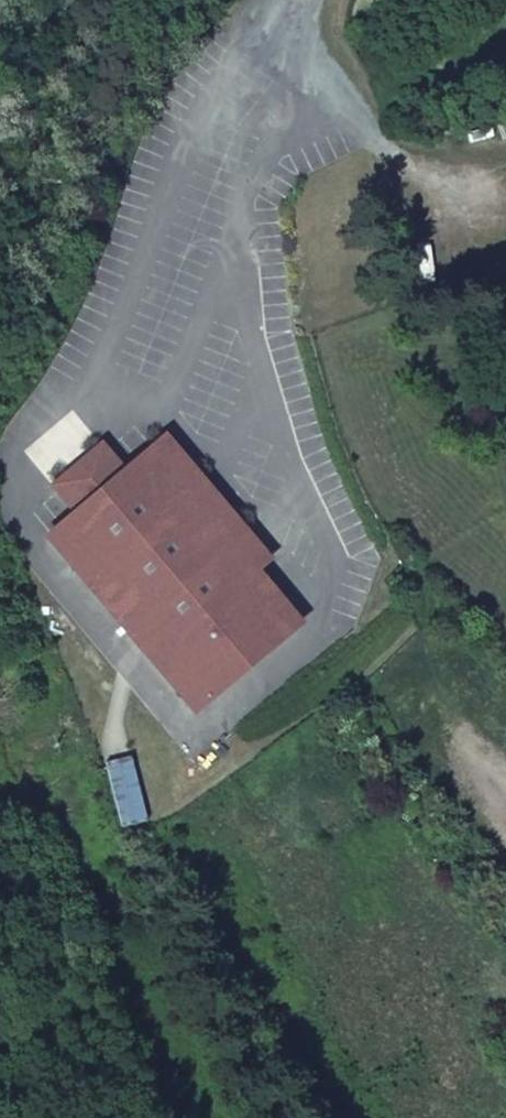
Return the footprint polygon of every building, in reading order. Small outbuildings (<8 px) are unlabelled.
[(156,443),(262,565),(275,553),(170,431),(156,443)] [(52,532),(199,704),(307,617),(262,565),(156,443),(130,467),(108,443),(61,485),(79,508),(52,532)] [(402,571),(396,575),(401,582),(407,577),(402,571)]
